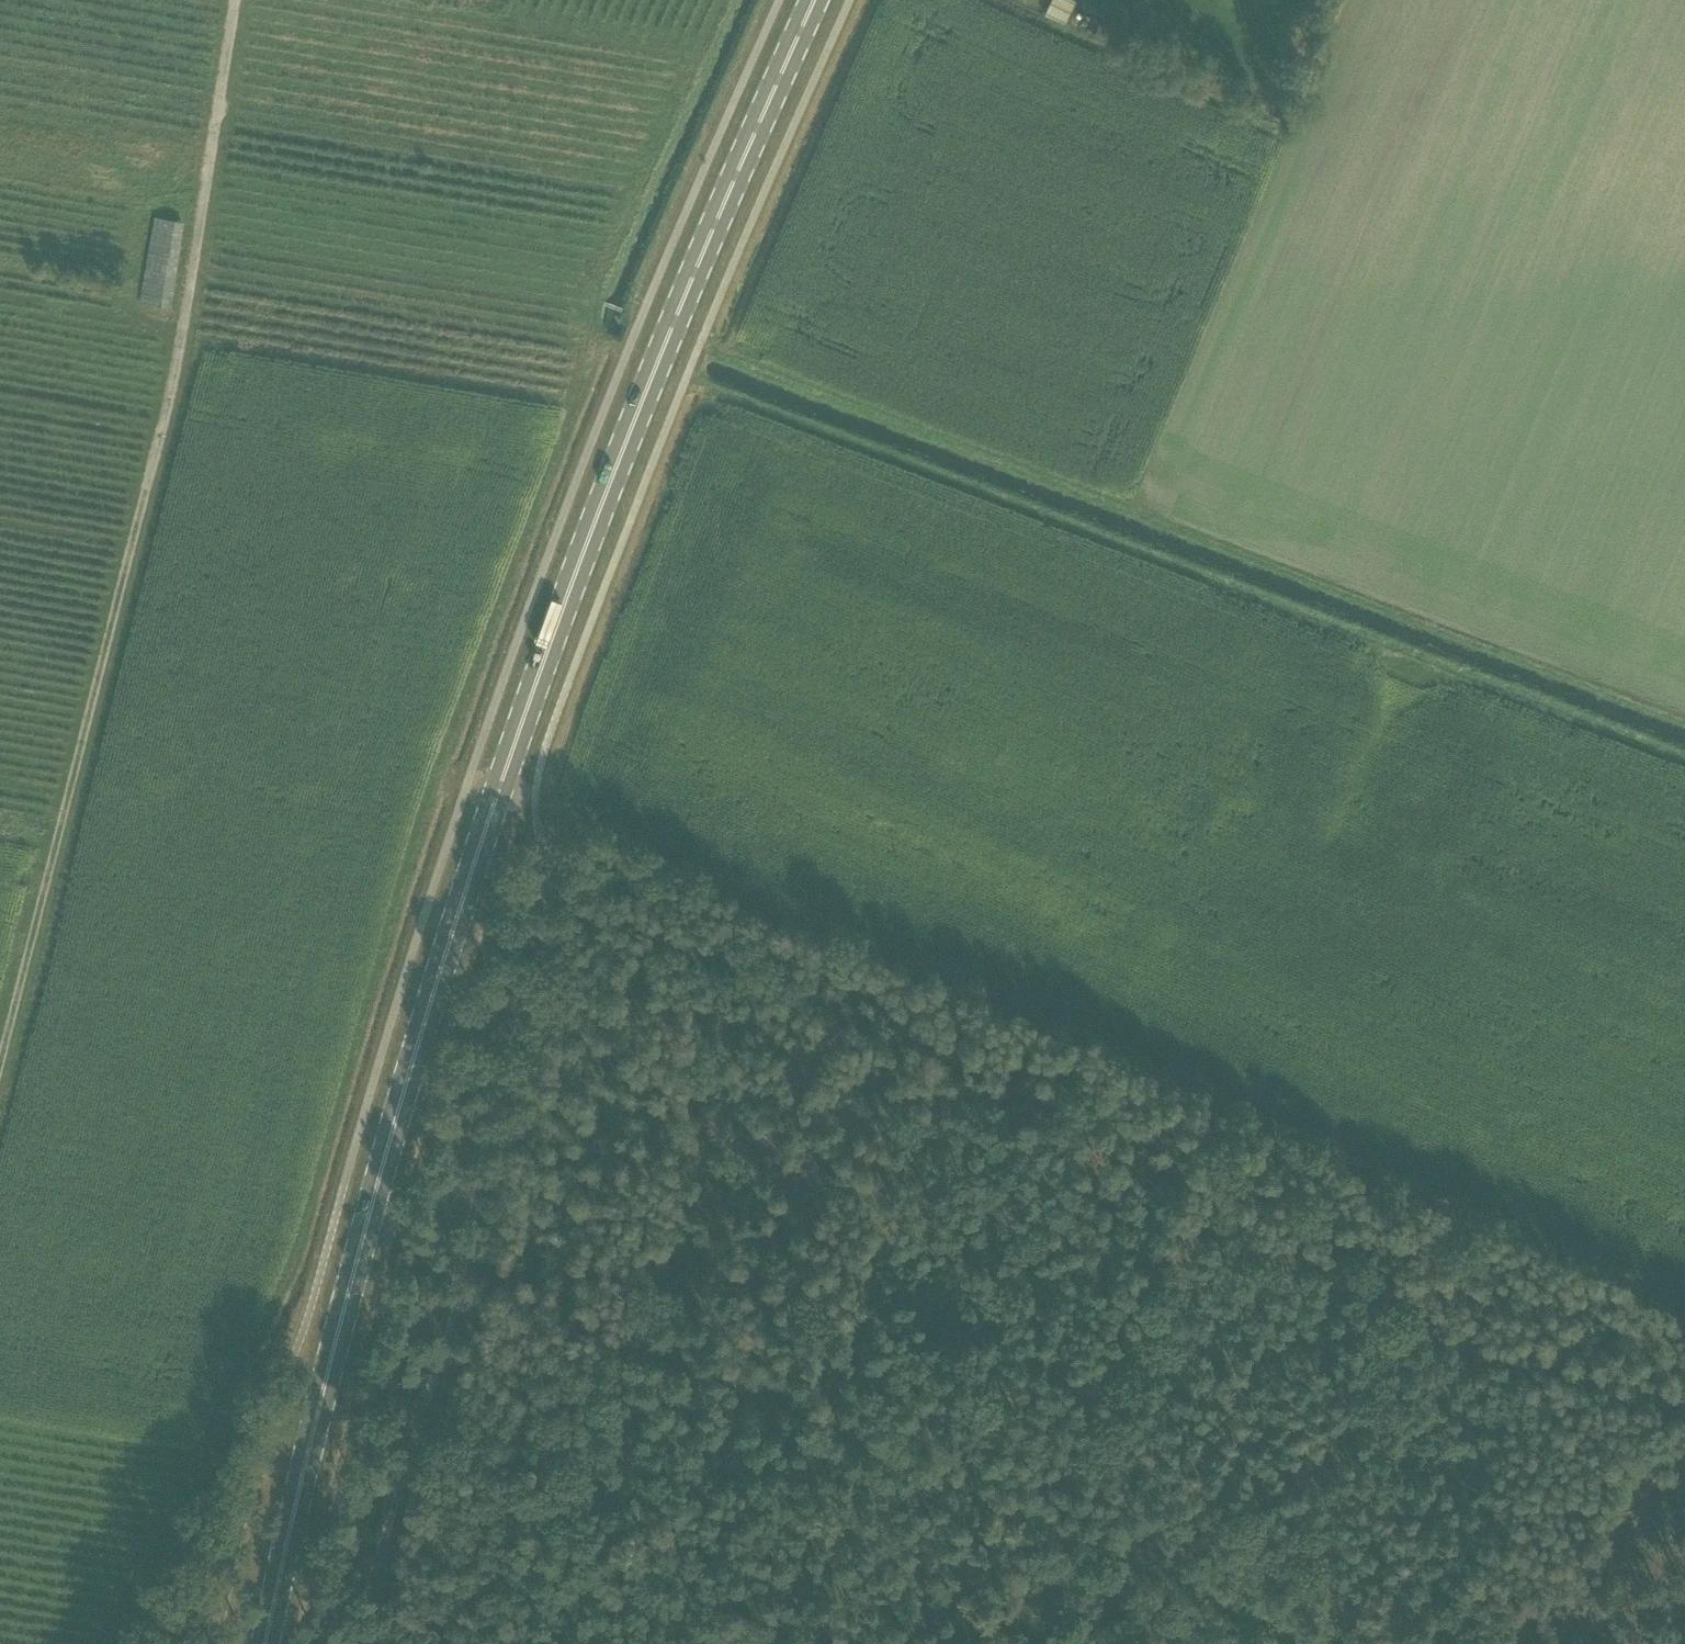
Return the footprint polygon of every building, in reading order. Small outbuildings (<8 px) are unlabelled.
[(1044,13),(1065,21),(1072,0),(1049,0),(1044,13)] [(183,223),(156,219),(142,305),(171,309),(183,223)]
